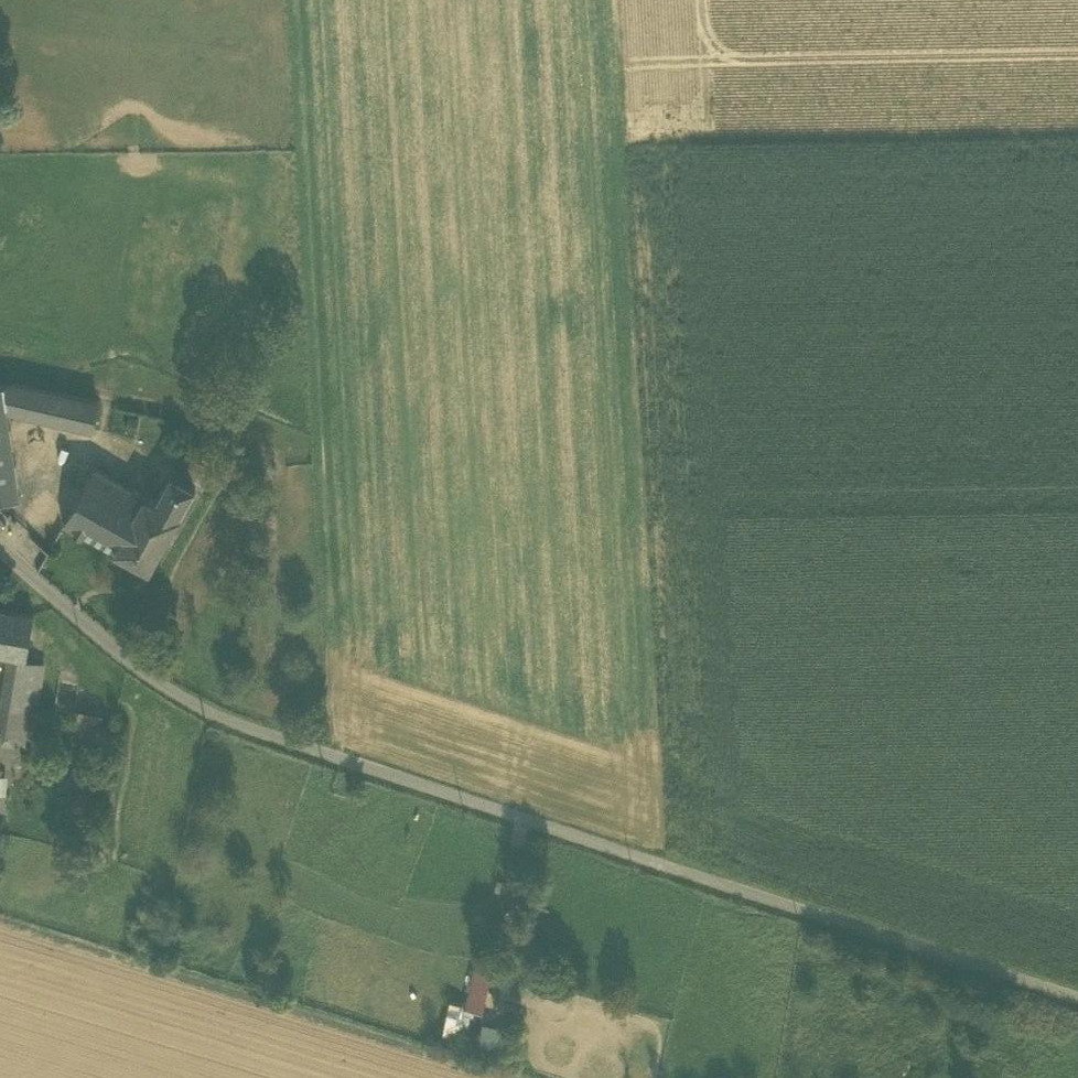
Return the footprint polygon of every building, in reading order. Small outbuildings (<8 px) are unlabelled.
[(16,384),(4,385),(7,410),(93,429),(99,403),(16,384)] [(7,410),(4,385),(0,386),(0,501),(20,498),(14,458),(15,458),(15,456),(14,456),(13,445),(10,426),(8,415),(8,413),(7,410)] [(155,502),(145,496),(95,467),(63,525),(65,525),(81,534),(83,531),(115,549),(149,568),(195,486),(172,473),(155,502)] [(16,725),(26,662),(34,615),(0,609),(0,655),(10,657),(0,715),(0,735),(3,736),(14,737),(16,725)] [(44,665),(26,662),(16,725),(28,735),(31,738),(44,665)] [(16,725),(14,737),(23,744),(28,735),(16,725)] [(488,1008),(492,962),(473,960),(469,1006),(488,1008)] [(484,1018),(480,1039),(503,1043),(506,1022),(484,1018)]
